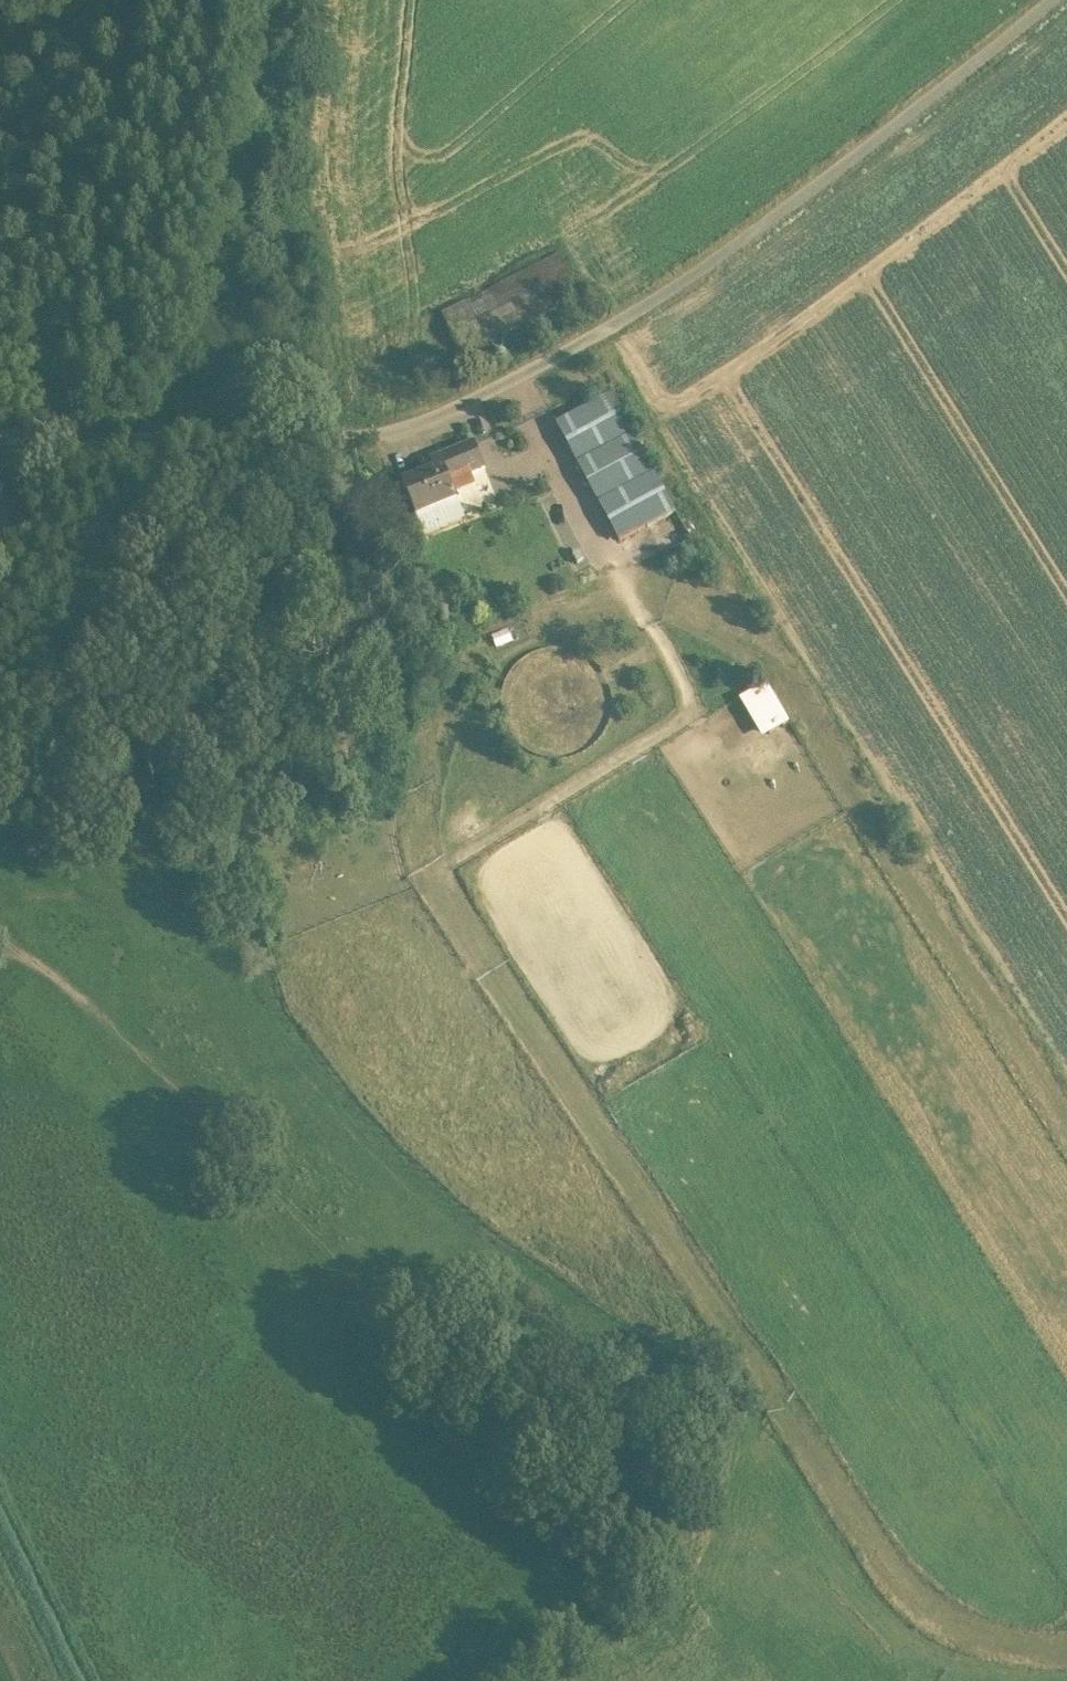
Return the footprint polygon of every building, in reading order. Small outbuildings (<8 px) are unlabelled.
[(562,256),(443,315),(463,355),(582,296),(562,256)] [(675,512),(613,396),(557,425),(619,542),(647,527),(675,512)] [(475,444),(439,458),(443,468),(448,476),(468,469),(470,474),(485,468),(475,444)] [(443,468),(439,458),(431,461),(435,471),(443,468)] [(448,476),(443,468),(435,471),(404,485),(424,535),(464,518),(454,492),(448,476)] [(468,469),(448,476),(454,492),(474,484),(470,474),(468,469)] [(675,512),(647,527),(663,554),(691,539),(676,512),(675,512)] [(766,685),(748,696),(770,734),(788,723),(766,685)]
